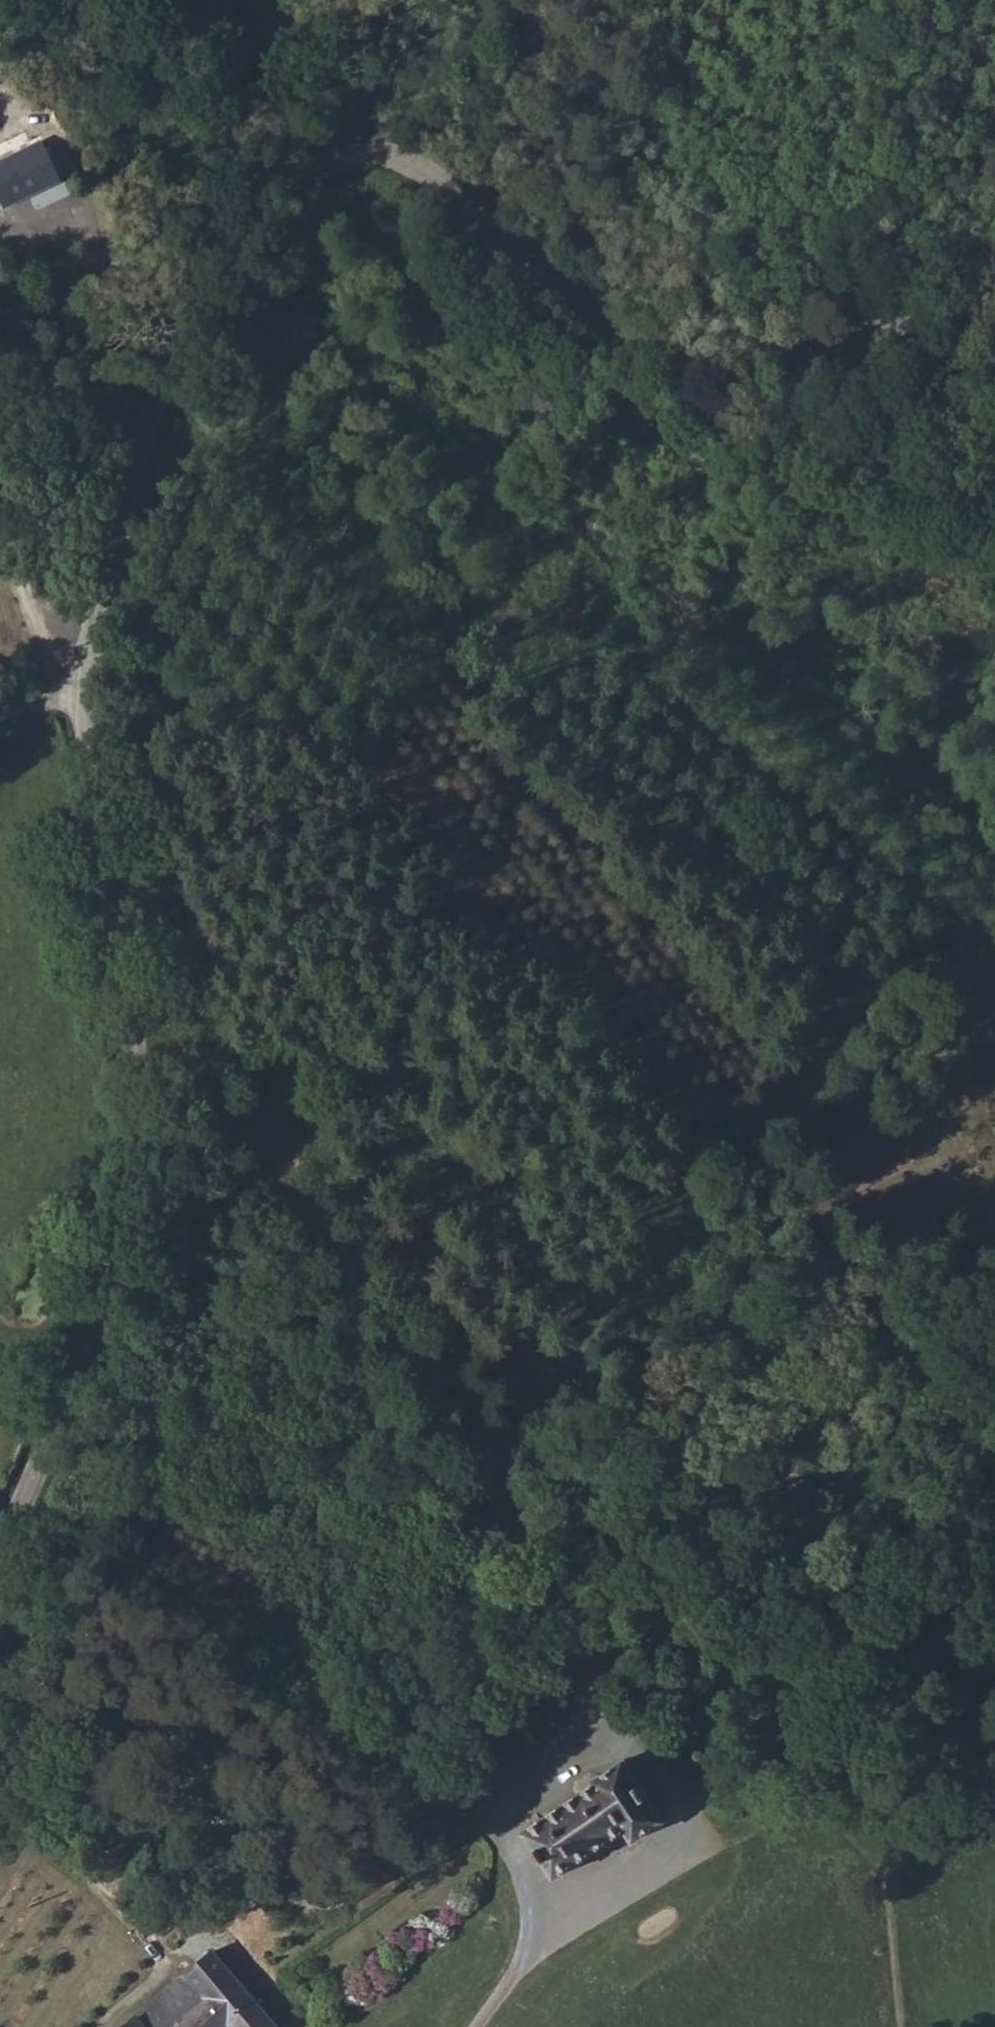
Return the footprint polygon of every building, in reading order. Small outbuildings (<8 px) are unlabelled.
[(0,158),(0,199),(3,206),(61,182),(43,140),(0,158)] [(508,1830),(542,1877),(613,1828),(620,1839),(651,1818),(607,1754),(577,1775),(580,1780),(508,1830)] [(126,1901),(130,1904),(153,1886),(149,1881),(126,1901)] [(175,1972),(196,1998),(161,2026),(203,2026),(216,2016),(225,2026),(260,2026),(266,2022),(202,1949),(175,1972)] [(127,2013),(139,2026),(161,2026),(196,1998),(175,1972),(127,2013)] [(127,2013),(110,2026),(139,2026),(127,2013)] [(216,2016),(203,2026),(225,2026),(216,2016)]
